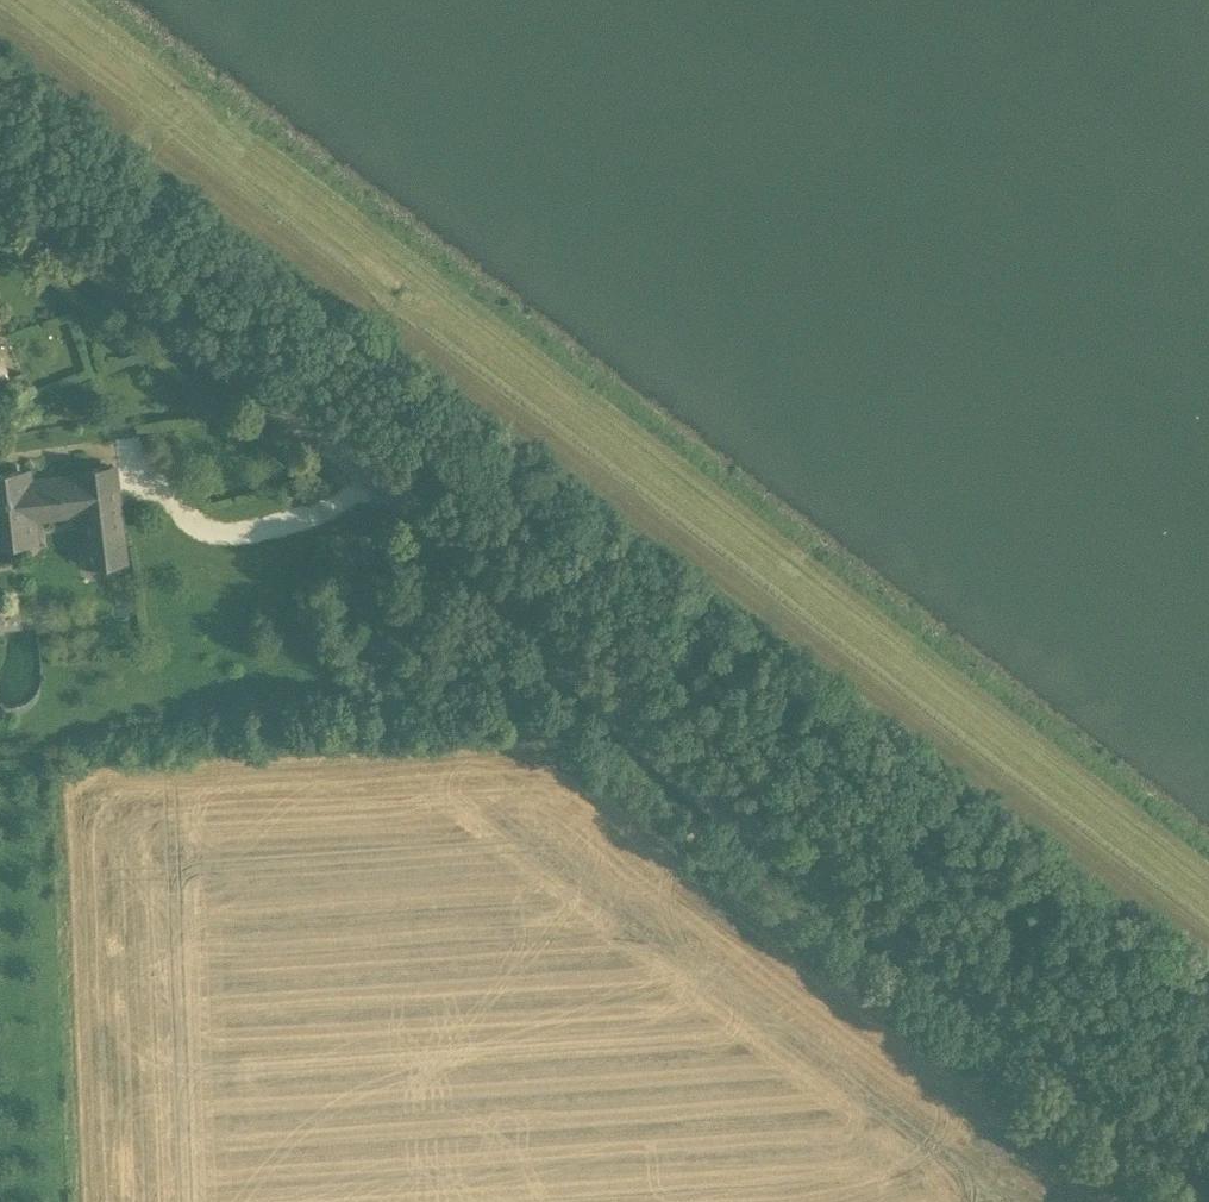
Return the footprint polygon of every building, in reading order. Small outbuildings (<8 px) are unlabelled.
[(11,381),(0,351),(0,385),(11,381)] [(0,471),(0,543),(36,539),(34,520),(84,514),(89,567),(127,562),(115,463),(73,468),(73,474),(33,478),(31,467),(0,471)]
